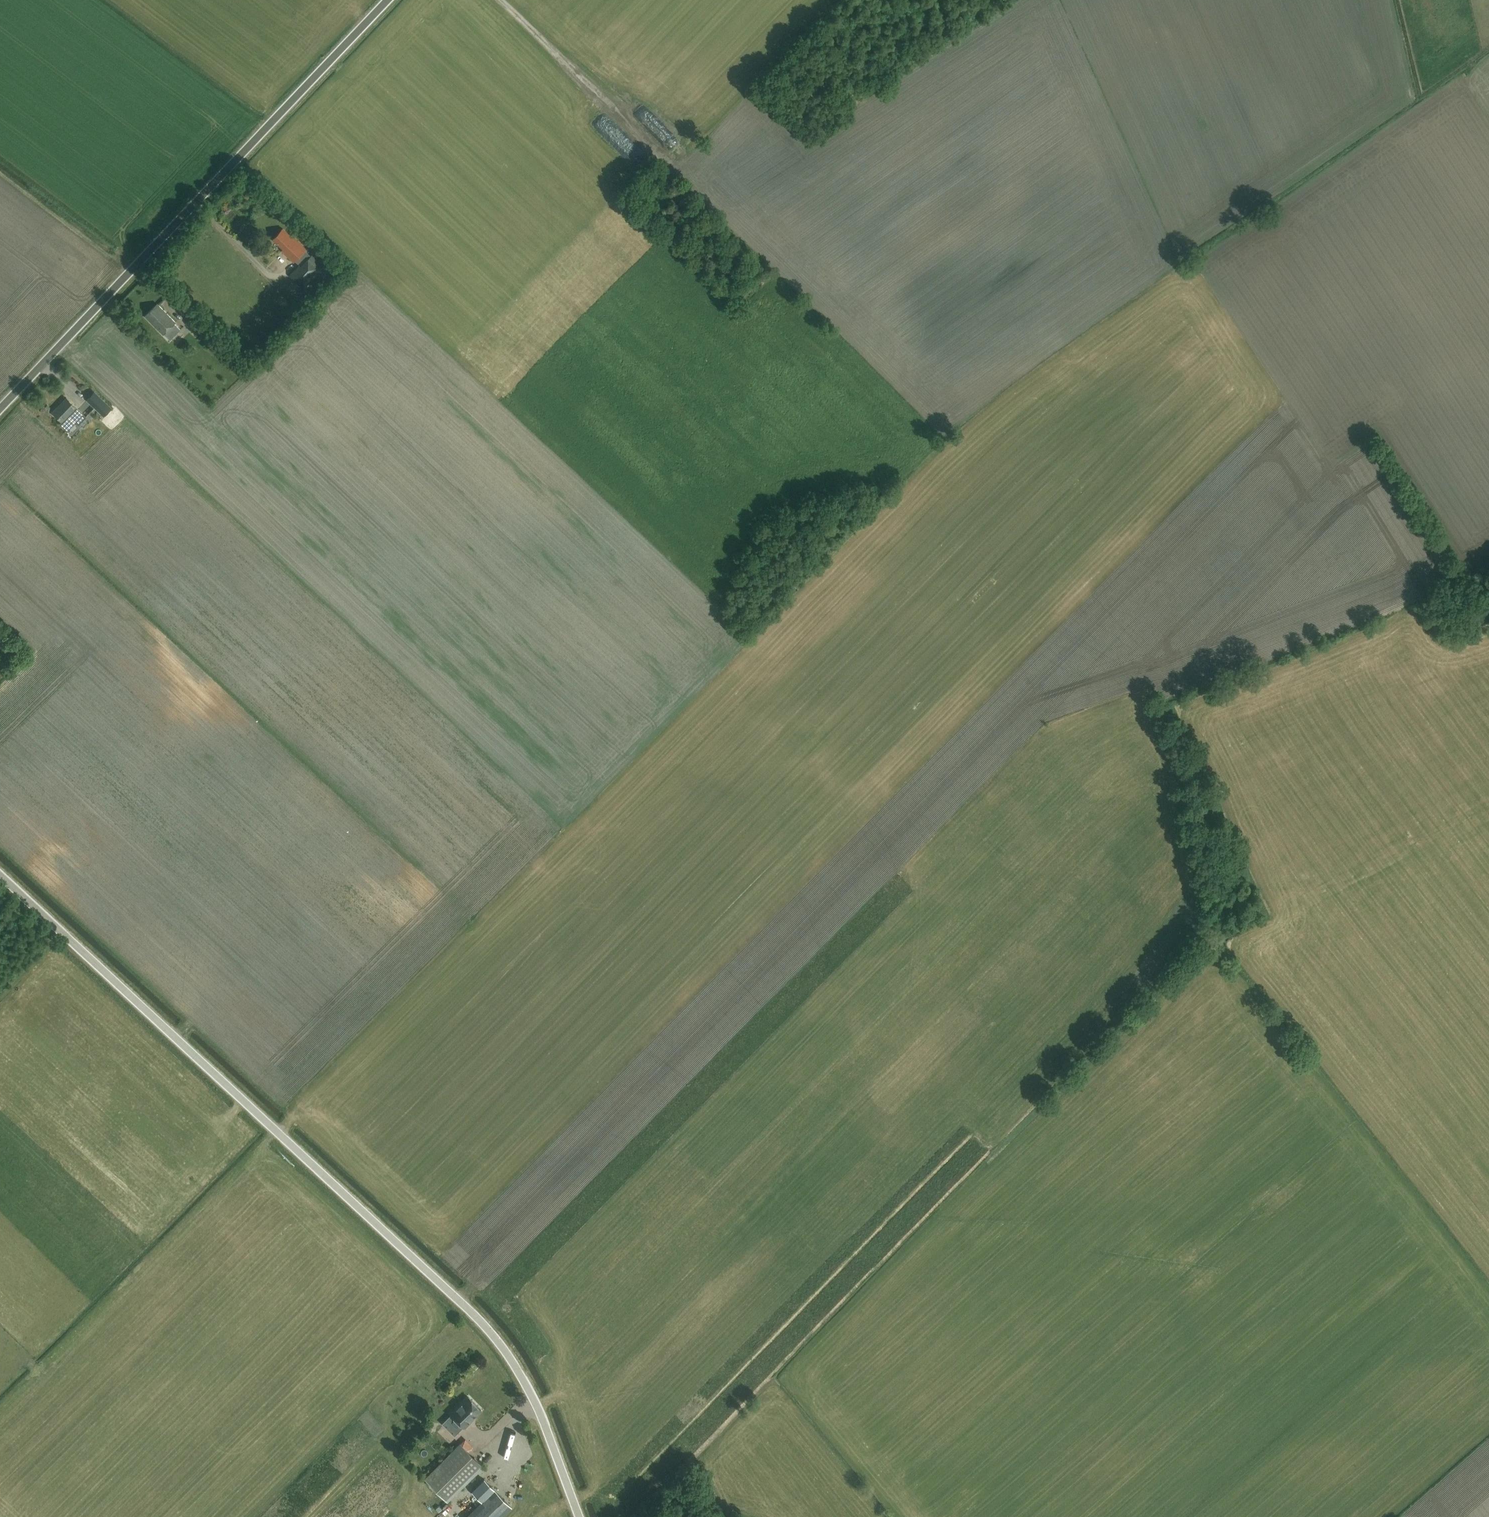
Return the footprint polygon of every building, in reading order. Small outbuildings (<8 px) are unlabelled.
[(282,229),(272,240),(284,250),(283,251),(293,261),(294,260),(299,265),(289,275),(303,289),(325,267),(312,254),(310,256),(305,250),(306,250),(290,235),(289,236),(282,229)] [(180,329),(174,323),(175,322),(158,304),(145,317),(163,334),(164,333),(170,339),(176,346),(186,335),(180,329)] [(192,317),(186,323),(200,337),(206,331),(192,317)] [(95,393),(88,400),(104,415),(111,408),(95,393)] [(86,416),(66,398),(53,412),(62,421),(60,423),(67,430),(76,421),(78,424),(86,416)] [(130,443),(135,447),(140,442),(136,438),(130,443)] [(463,1426),(465,1428),(471,1421),(470,1420),(481,1409),(469,1397),(462,1403),(461,1402),(450,1413),(452,1414),(443,1423),(455,1435),(463,1426)] [(483,1465),(461,1443),(426,1478),(448,1500),(483,1465)] [(512,1506),(485,1478),(472,1491),(482,1501),(466,1516),(501,1516),(512,1506)]
